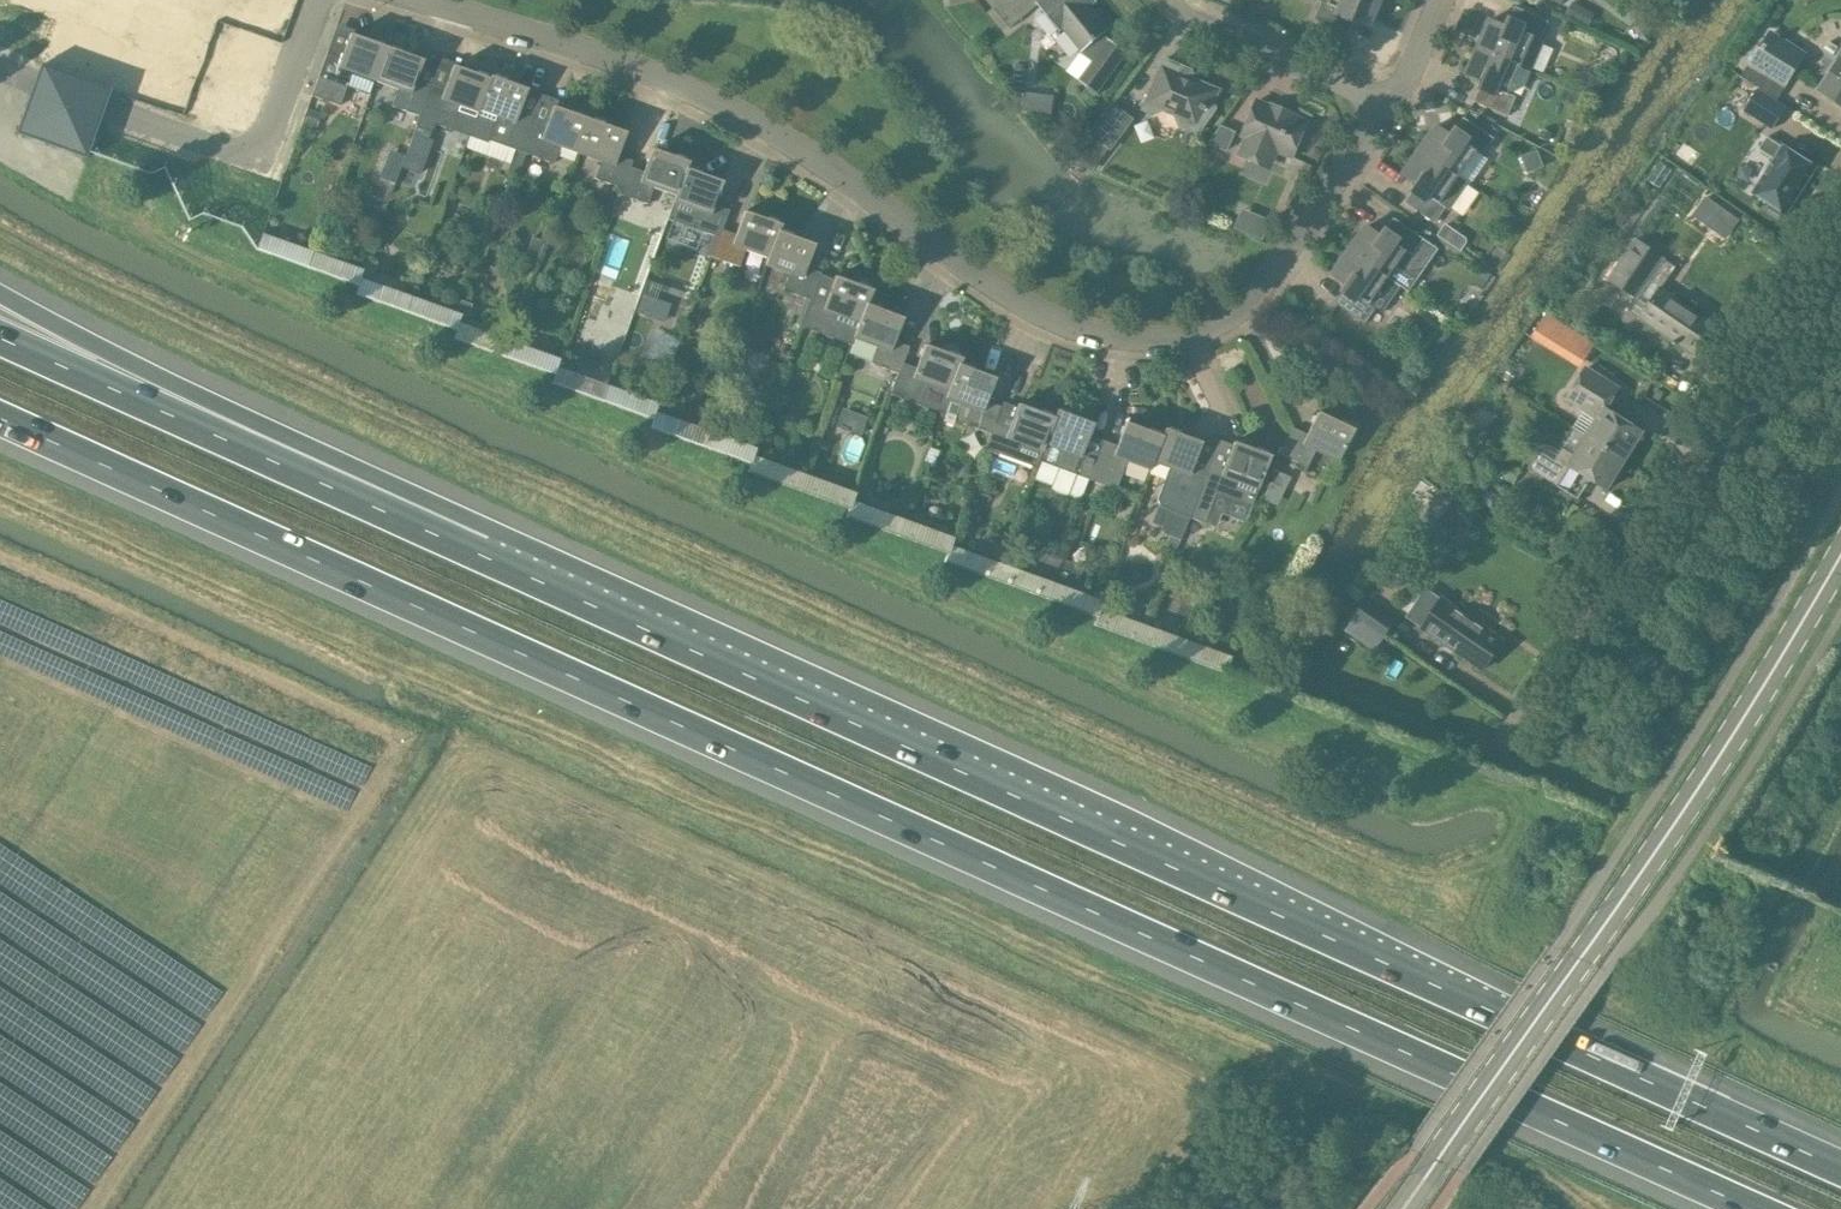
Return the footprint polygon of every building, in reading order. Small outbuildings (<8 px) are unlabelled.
[(995,8),(1011,27),(1039,4),(1061,32),(1063,31),(1061,29),(1064,27),(1083,50),(1082,52),(1083,53),(1084,51),(1095,59),(1079,80),(1098,94),(1099,93),(1098,92),(1127,52),(1128,54),(1129,52),(1105,34),(1111,29),(1110,28),(1109,29),(1090,6),(1097,0),(1005,0),(995,8)] [(1323,1),(1316,19),(1349,33),(1354,22),(1355,22),(1356,21),(1355,20),(1358,13),(1373,20),(1374,21),(1383,0),(1320,0),(1323,1)] [(1589,26),(1596,13),(1573,2),(1566,15),(1589,26)] [(1491,19),(1479,46),(1523,65),(1535,37),(1541,39),(1550,20),(1516,6),(1511,18),(1510,17),(1509,19),(1511,19),(1507,26),(1492,20),(1492,19),(1491,19)] [(375,80),(387,46),(384,45),(386,42),(374,38),(373,41),(350,33),(342,56),(327,51),(317,78),(312,95),(340,105),(352,71),(375,80)] [(1753,63),(1785,84),(1804,53),(1772,33),(1753,63)] [(416,125),(431,83),(429,88),(415,83),(424,60),(401,52),(403,48),(391,44),(390,47),(387,46),(375,80),(398,88),(392,105),(419,115),(415,125),(416,125)] [(1523,65),(1479,46),(1467,74),(1468,75),(1469,74),(1484,81),(1481,88),(1480,87),(1479,89),(1480,89),(1475,101),(1509,115),(1517,96),(1511,94),(1523,65)] [(1166,58),(1144,109),(1155,114),(1164,110),(1176,115),(1180,124),(1200,133),(1217,108),(1214,100),(1218,94),(1215,87),(1181,73),(1184,66),(1166,58)] [(1821,89),(1840,102),(1840,60),(1821,89)] [(1753,63),(1744,77),(1777,97),(1785,84),(1753,63)] [(17,133),(86,158),(104,108),(111,90),(41,65),(35,83),(17,133)] [(431,83),(416,125),(431,130),(434,123),(469,135),(491,76),(490,75),(489,78),(487,77),(489,74),(477,70),(476,73),(454,65),(445,88),(431,83)] [(521,151),(533,117),(519,112),(528,89),(505,81),(506,77),(495,73),(494,77),(491,76),(469,135),(492,144),(493,141),(521,151)] [(1744,110),(1773,130),(1788,107),(1758,88),(1744,110)] [(1243,136),(1259,142),(1258,144),(1277,153),(1278,151),(1294,157),(1301,141),(1305,142),(1312,126),(1308,124),(1309,122),(1258,100),(1243,136)] [(1093,134),(1110,147),(1112,148),(1134,119),(1115,105),(1093,134)] [(578,152),(590,119),(587,118),(588,115),(577,110),(576,114),(553,106),(545,129),(532,124),(534,117),(533,117),(521,151),(548,161),(549,161),(554,163),(560,146),(578,152)] [(620,194),(632,160),(618,155),(626,132),(604,124),(605,121),(594,117),(593,120),(590,119),(578,152),(601,160),(594,178),(621,187),(619,193),(620,194)] [(1438,125),(1421,149),(1460,177),(1460,176),(1478,151),(1483,155),(1495,138),(1465,118),(1458,128),(1457,127),(1456,129),(1457,129),(1453,136),(1439,126),(1438,125)] [(1222,125),(1209,144),(1228,152),(1237,131),(1222,125)] [(1754,192),(1770,203),(1768,207),(1784,217),(1816,167),(1784,146),(1783,147),(1768,136),(1759,149),(1775,159),(1754,192)] [(673,201),(675,202),(689,162),(686,161),(687,157),(676,153),(675,156),(652,148),(644,171),(631,167),(633,160),(632,160),(620,194),(647,204),(654,186),(676,194),(673,201)] [(395,184),(401,167),(405,155),(390,149),(379,178),(395,184)] [(1460,177),(1421,149),(1404,174),(1405,175),(1405,174),(1419,184),(1415,190),(1413,190),(1413,191),(1413,192),(1406,202),(1436,223),(1447,207),(1451,210),(1470,183),(1460,176),(1460,177)] [(1528,173),(1544,167),(1538,150),(1522,156),(1528,173)] [(689,162),(675,202),(697,210),(691,227),(718,237),(711,256),(712,256),(729,209),(715,204),(723,181),(701,173),(702,170),(691,166),(689,169),(687,169),(690,162),(689,162)] [(1236,227),(1265,239),(1273,219),(1244,207),(1236,227)] [(729,209),(712,256),(739,266),(745,249),(768,257),(765,264),(766,264),(781,224),(778,223),(779,220),(768,216),(767,219),(744,211),(736,234),(723,229),(729,210),(729,209)] [(1368,225),(1351,250),(1390,277),(1399,264),(1409,271),(1410,271),(1425,269),(1426,268),(1430,261),(1431,261),(1440,249),(1395,218),(1388,228),(1387,228),(1386,229),(1387,230),(1383,236),(1369,227),(1369,226),(1368,225)] [(1446,223),(1438,235),(1449,243),(1457,231),(1446,223)] [(801,326),(821,272),(806,267),(815,244),(792,236),(794,233),(782,228),(781,232),(779,231),(781,224),(766,264),(789,272),(783,290),(810,299),(801,325),(801,326)] [(307,267),(313,251),(263,233),(257,249),(307,267)] [(1658,267),(1664,258),(1637,239),(1610,279),(1636,296),(1628,308),(1695,353),(1714,324),(1662,289),(1671,276),(1658,267)] [(1390,277),(1351,250),(1334,275),(1335,275),(1349,285),(1345,291),(1343,290),(1343,292),(1344,292),(1336,303),(1366,323),(1378,307),(1372,303),(1390,277)] [(313,251),(307,267),(359,285),(361,278),(361,277),(364,269),(313,251)] [(854,339),(855,337),(872,290),(870,288),(871,285),(860,281),(858,284),(836,276),(827,299),(813,294),(821,272),(801,326),(852,344),(854,339)] [(361,278),(359,285),(356,294),(406,312),(411,296),(361,278)] [(891,394),(909,346),(895,340),(903,317),(881,309),(882,306),(871,301),(870,305),(868,304),(873,290),(872,290),(855,337),(854,339),(855,337),(878,345),(872,362),(898,372),(890,394),(891,394)] [(642,293),(636,312),(664,322),(671,304),(642,293)] [(459,322),(462,314),(411,296),(406,312),(457,330),(459,322)] [(1547,313),(1533,338),(1581,368),(1596,343),(1547,313)] [(691,315),(687,327),(696,330),(700,318),(691,315)] [(506,357),(510,340),(459,322),(457,330),(454,338),(506,357)] [(555,374),(558,367),(561,359),(510,340),(506,357),(555,374)] [(947,398),(962,358),(959,357),(960,353),(949,349),(948,353),(925,344),(917,367),(903,362),(910,346),(909,346),(891,394),(941,413),(940,415),(947,398)] [(985,449),(1001,406),(987,401),(996,378),(973,369),(975,366),(963,362),(962,365),(960,365),(962,358),(947,398),(940,415),(945,417),(944,421),(953,424),(954,420),(990,433),(984,448),(985,449)] [(558,367),(555,374),(552,383),(603,401),(608,385),(558,367)] [(1626,461),(1645,432),(1607,408),(1620,388),(1587,367),(1569,397),(1586,408),(1574,427),(1588,436),(1587,438),(1626,461)] [(608,385),(603,401),(654,419),(656,411),(659,403),(608,385)] [(1666,391),(1659,388),(1654,397),(1661,400),(1666,391)] [(1042,450),(1057,410),(1057,409),(1054,417),(1052,416),(1053,412),(1042,408),(1041,412),(1018,403),(1010,426),(996,422),(1002,406),(1001,406),(985,449),(1013,459),(1019,442),(1042,450)] [(1089,479),(1103,440),(1103,439),(1098,451),(1085,446),(1094,423),(1071,415),(1073,411),(1061,407),(1060,411),(1057,410),(1042,450),(1043,451),(1045,443),(1068,452),(1061,469),(1089,479)] [(701,445),(704,437),(707,429),(656,411),(654,419),(651,427),(701,445)] [(1280,453),(1308,466),(1315,450),(1338,461),(1354,429),(1350,427),(1352,424),(1341,419),(1339,422),(1318,412),(1307,434),(1293,427),(1280,453)] [(1150,469),(1165,428),(1164,428),(1162,435),(1160,434),(1161,431),(1150,427),(1148,430),(1126,422),(1117,445),(1103,440),(1089,479),(1116,489),(1127,460),(1150,469)] [(1165,428),(1150,469),(1151,469),(1154,462),(1170,468),(1158,499),(1161,506),(1189,517),(1197,497),(1211,459),(1210,459),(1197,454),(1202,442),(1179,433),(1181,430),(1169,426),(1168,429),(1165,428)] [(752,464),(754,456),(757,447),(707,429),(704,437),(701,445),(752,464)] [(1626,461),(1587,438),(1577,455),(1564,447),(1556,459),(1541,450),(1530,468),(1559,486),(1572,465),(1609,488),(1626,461)] [(1210,459),(1211,459),(1197,497),(1189,517),(1205,522),(1216,492),(1252,506),(1271,455),(1267,454),(1269,450),(1257,446),(1256,450),(1234,441),(1229,453),(1214,448),(1210,459)] [(754,456),(752,464),(749,472),(800,490),(805,474),(754,456)] [(1277,469),(1264,497),(1278,504),(1291,475),(1277,469)] [(805,474),(800,490),(850,508),(853,500),(855,492),(805,474)] [(1429,520),(1457,519),(1457,496),(1428,497),(1429,520)] [(853,500),(850,508),(847,516),(898,535),(903,518),(853,500)] [(903,518),(898,535),(948,553),(951,545),(954,537),(903,518)] [(951,545),(948,553),(945,561),(996,580),(1002,563),(951,545)] [(1024,571),(1051,581),(1058,562),(1031,552),(1024,571)] [(1052,581),(1075,589),(1083,565),(1060,557),(1058,562),(1051,581),(1052,581)] [(1047,598),(1052,581),(1051,581),(1024,571),(1002,563),(996,580),(1047,598)] [(1103,599),(1075,589),(1052,581),(1047,598),(1097,616),(1100,608),(1103,599)] [(1443,598),(1423,627),(1486,669),(1505,640),(1443,598)] [(1356,616),(1386,637),(1398,620),(1367,600),(1356,616)] [(1137,640),(1143,624),(1100,608),(1097,616),(1094,624),(1137,640)] [(1143,624),(1137,640),(1181,656),(1186,640),(1143,624)] [(1186,640),(1181,656),(1225,672),(1231,656),(1186,640)]
